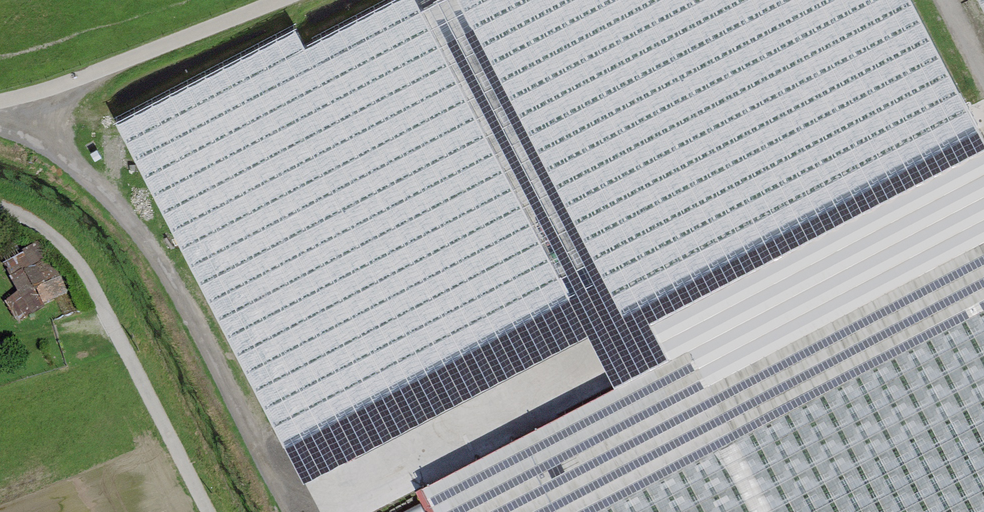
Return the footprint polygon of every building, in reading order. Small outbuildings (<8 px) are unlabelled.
[(404,11),(420,47),(523,0),(428,0),(404,11)] [(644,0),(547,0),(426,55),(443,91),(644,0)] [(983,131),(983,128),(929,0),(803,0),(471,142),(490,186),(493,184),(512,228),(517,226),(554,314),(983,131)] [(117,108),(163,207),(403,97),(369,25),(313,51),(301,24),(117,108)] [(411,119),(174,220),(190,257),(427,156),(411,119)] [(650,306),(674,359),(414,478),(424,500),(399,511),(983,511),(983,154),(650,306)] [(435,166),(199,269),(215,305),(451,202),(435,166)] [(461,216),(224,317),(239,354),(477,254),(461,216)] [(17,291),(2,300),(18,322),(67,293),(40,242),(22,250),(23,253),(5,261),(13,274),(9,277),(17,291)] [(486,266),(248,364),(263,401),(501,303),(486,266)] [(510,314),(273,415),(287,449),(524,348),(510,314)]
